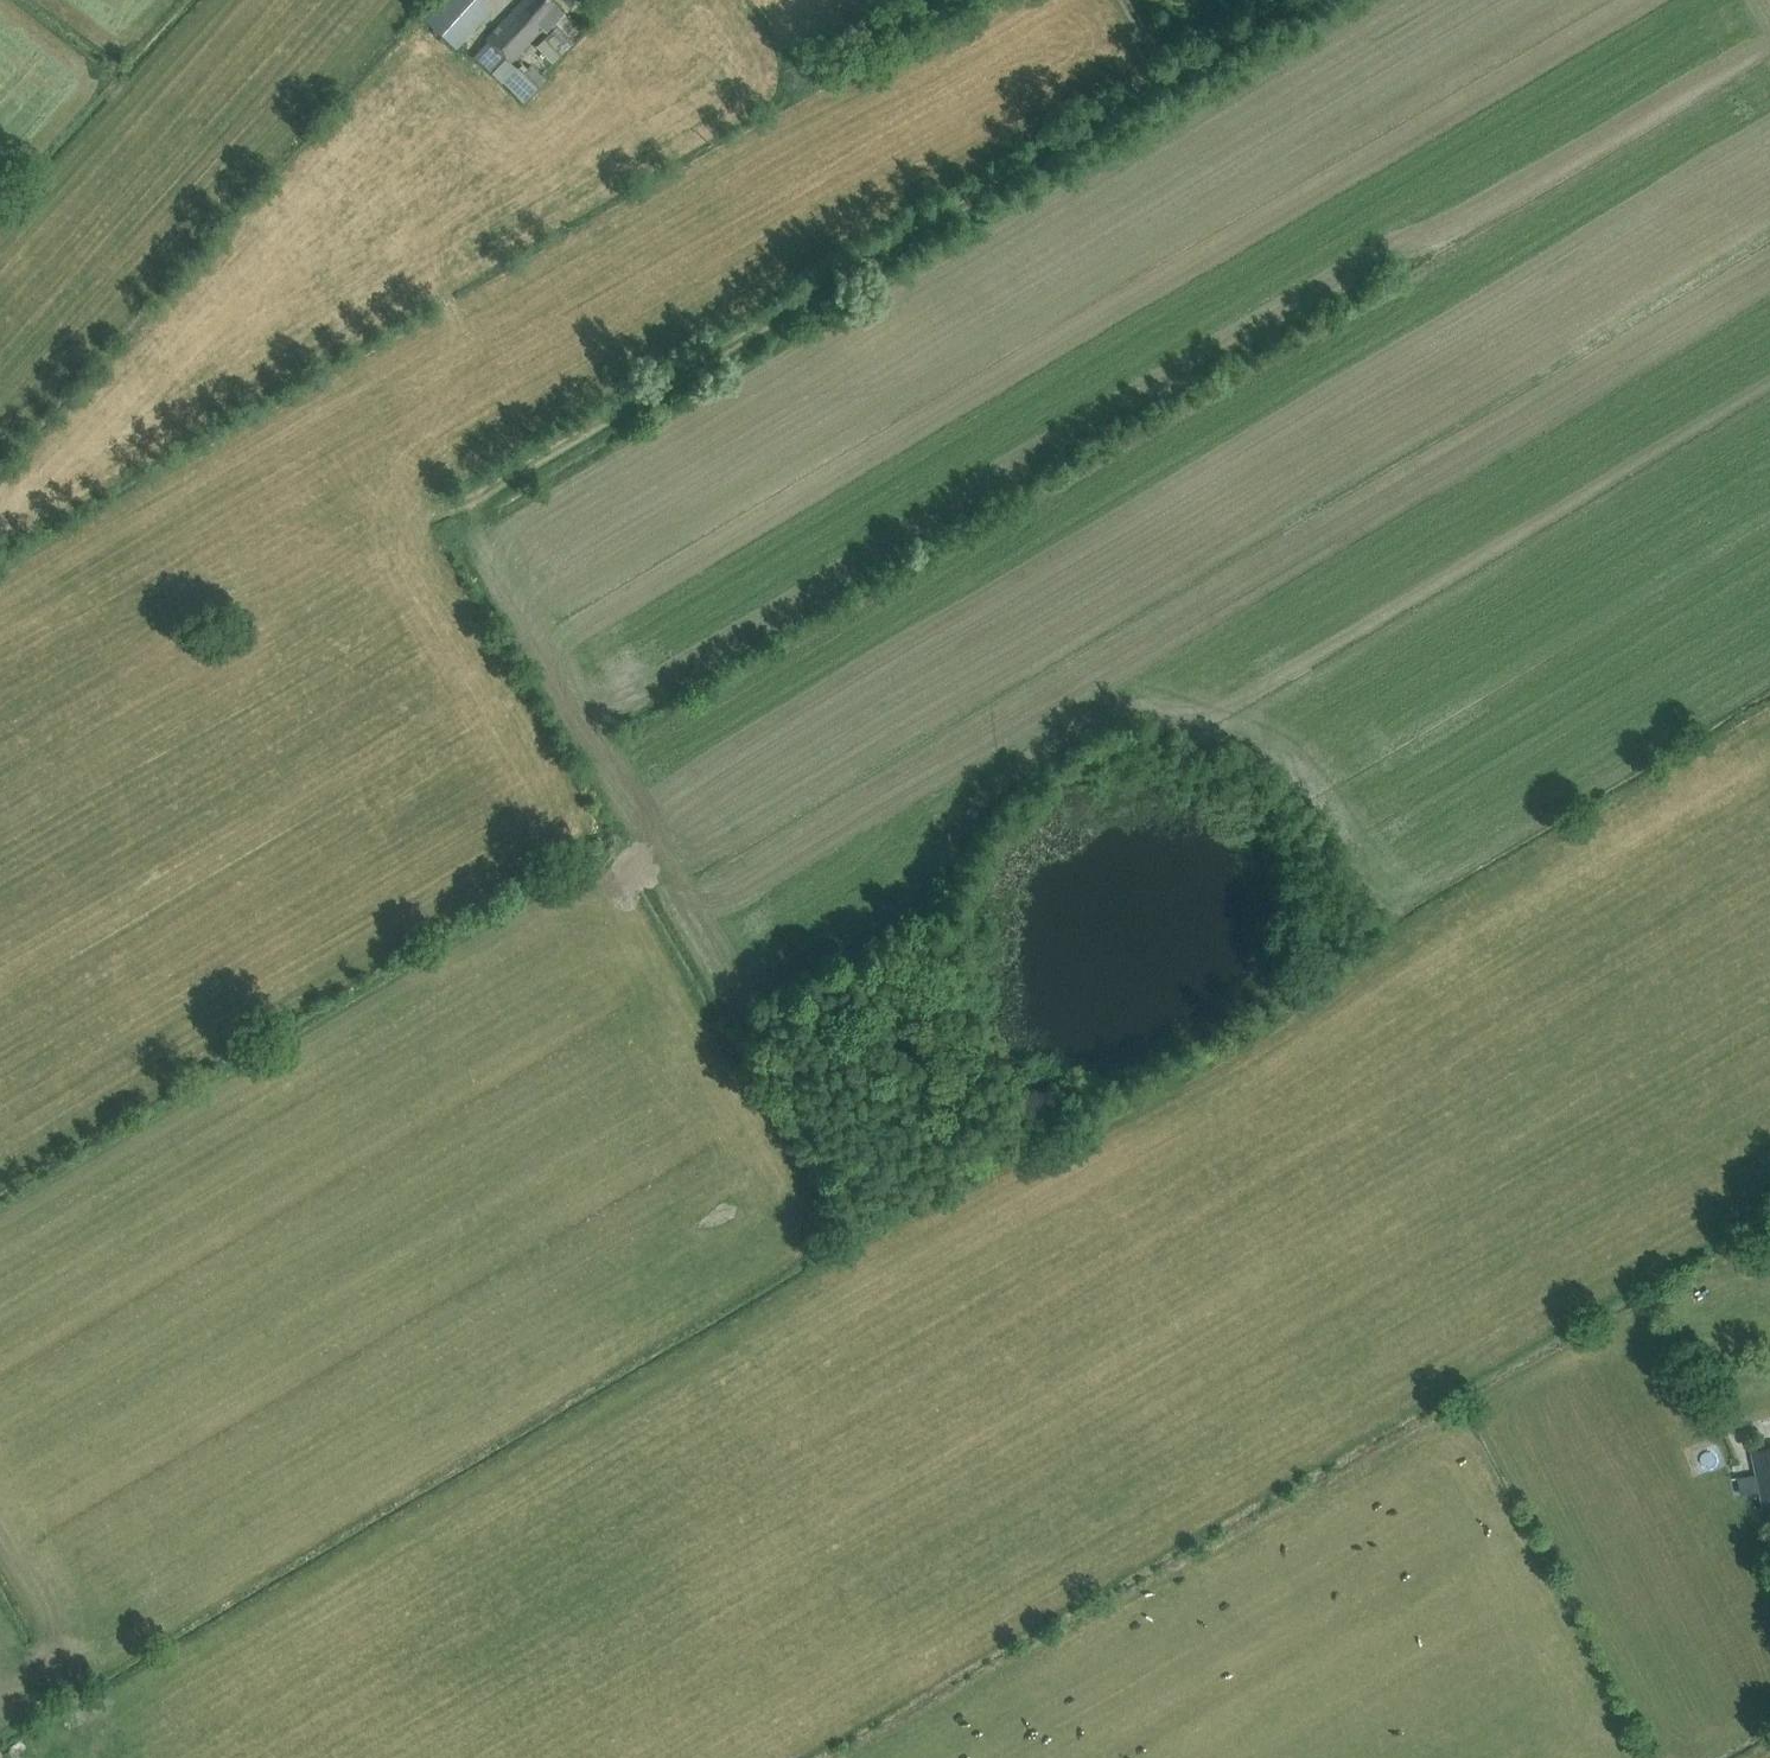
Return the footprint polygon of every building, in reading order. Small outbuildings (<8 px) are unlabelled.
[(420,19),(455,51),(492,11),(480,0),(436,0),(420,19)] [(561,13),(547,0),(524,0),(487,41),(488,42),(475,58),(503,85),(504,84),(518,71),(510,63),(541,29),(544,32),(561,13)] [(544,45),(559,61),(571,50),(556,35),(544,45)] [(522,67),(518,71),(504,84),(524,104),(545,82),(529,67),(526,71),(522,67)] [(1769,1512),(1769,1449),(1752,1453),(1765,1513),(1769,1512)]
